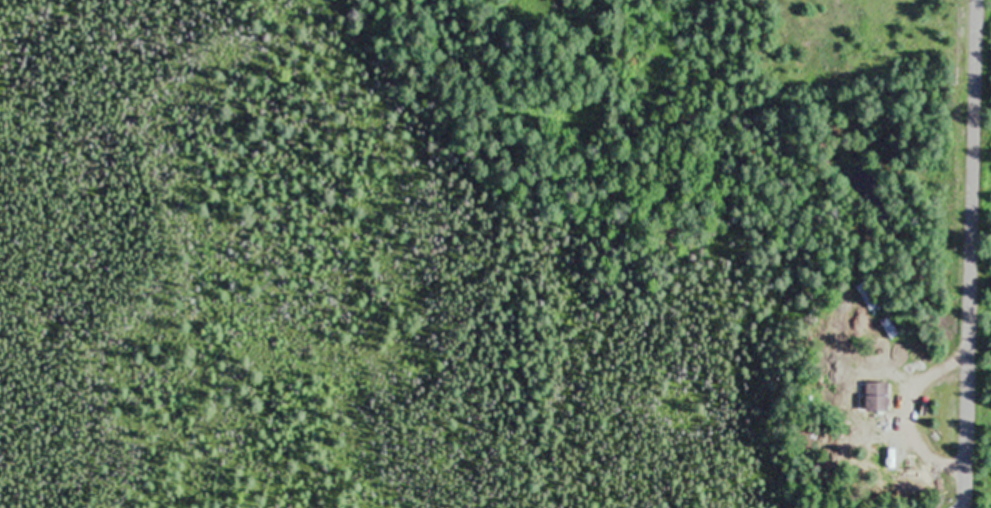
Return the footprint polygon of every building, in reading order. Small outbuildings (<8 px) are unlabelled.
[(867,414),(889,414),(889,384),(867,384),(867,414)] [(889,477),(901,477),(901,426),(889,426),(889,477)]
